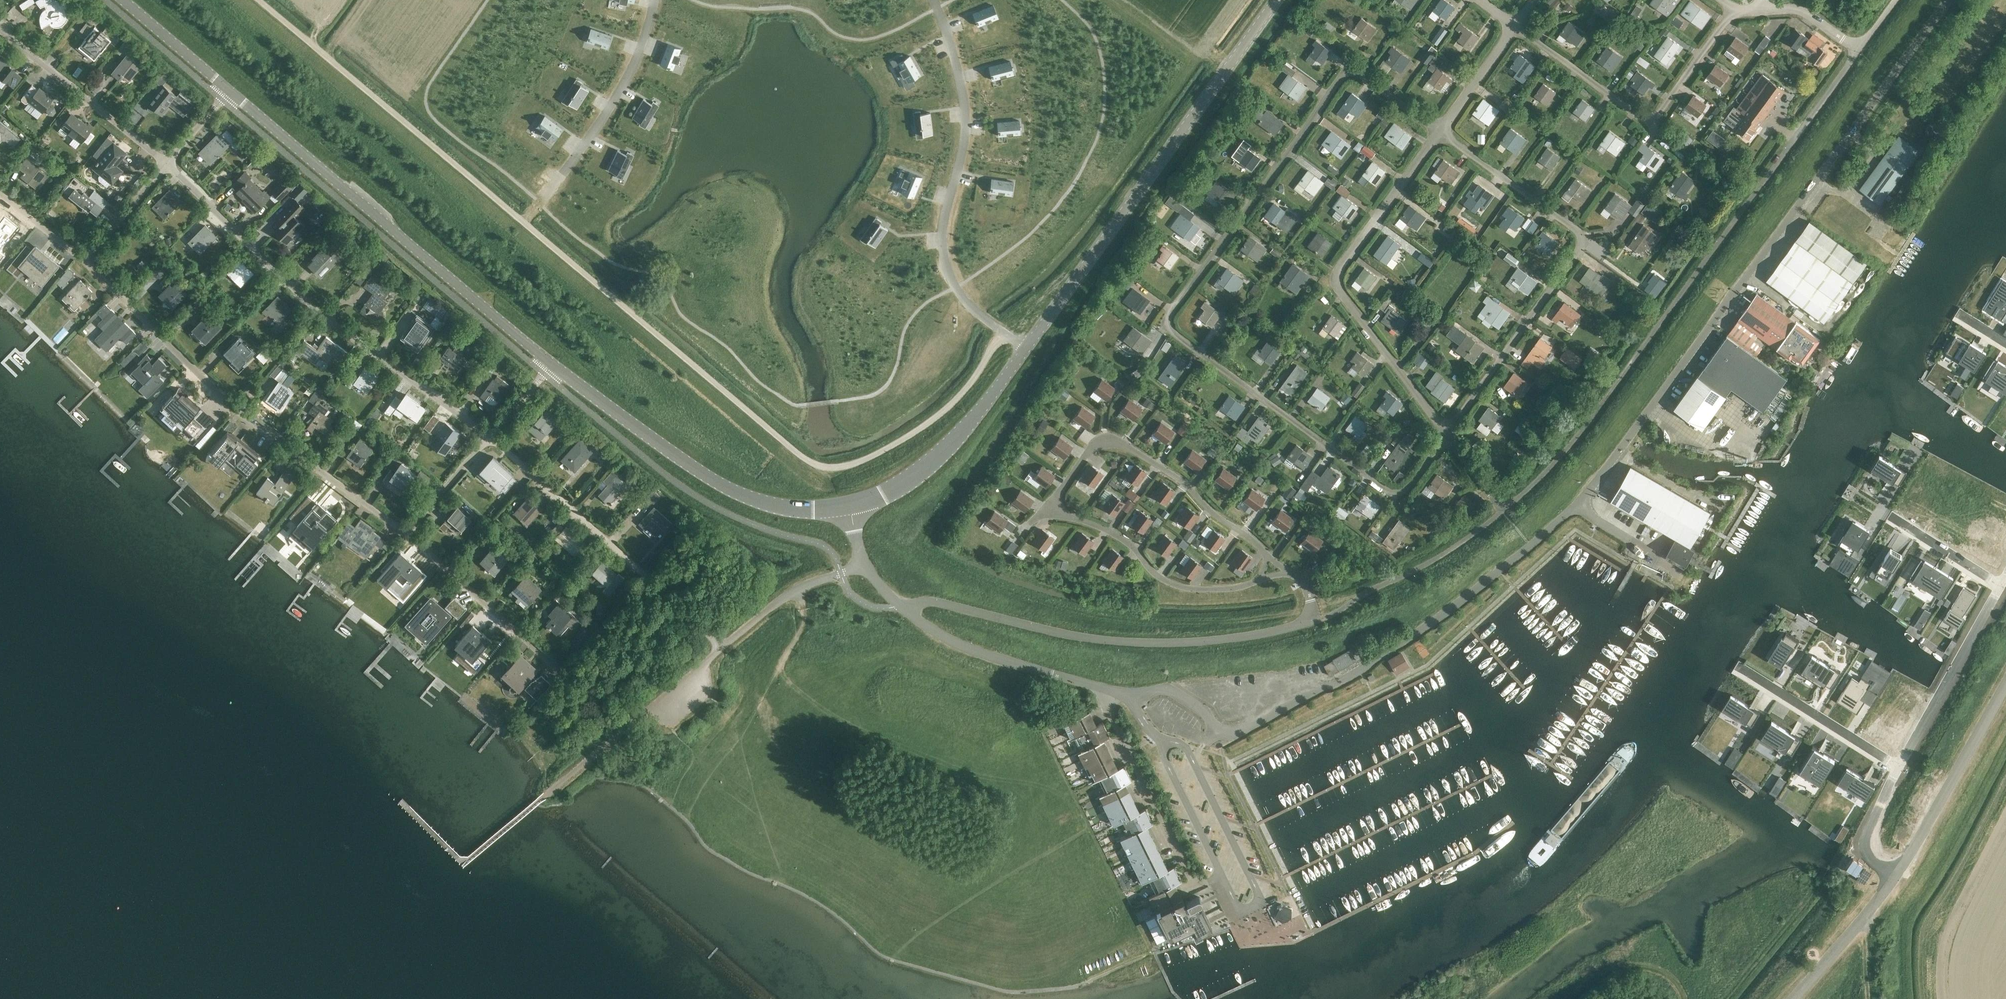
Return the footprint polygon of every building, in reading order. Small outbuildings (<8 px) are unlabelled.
[(35,1),(34,0),(26,0),(20,4),(23,9),(35,1)] [(65,23),(67,20),(67,18),(68,15),(68,12),(67,10),(66,7),(65,5),(64,3),(62,1),(61,0),(37,0),(36,1),(43,11),(42,14),(41,16),(40,19),(40,22),(41,25),(42,28),(50,24),(53,25),(55,26),(58,26),(61,25),(63,24),(65,23)] [(1434,10),(1446,19),(1455,7),(1445,0),(1441,0),(1434,10)] [(1560,2),(1558,0),(1551,0),(1553,2),(1550,4),(1554,8),(1560,2)] [(1650,4),(1662,14),(1667,7),(1672,11),(1679,0),(1653,0),(1650,4)] [(1710,16),(1694,4),(1690,1),(1685,8),(1689,11),(1685,17),(1701,29),(1710,16)] [(1567,3),(1563,7),(1568,12),(1572,7),(1567,3)] [(998,18),(993,5),(973,13),(978,26),(985,23),(984,20),(990,17),(992,20),(998,18)] [(1601,5),(1597,12),(1610,21),(1614,14),(1601,5)] [(1770,27),(1775,17),(1770,15),(1766,25),(1770,27)] [(1670,23),(1678,28),(1683,21),(1675,16),(1670,23)] [(1362,19),(1353,31),(1365,40),(1371,32),(1374,34),(1377,30),(1374,28),(1362,19)] [(101,31),(94,26),(94,27),(87,21),(80,30),(87,36),(84,39),(85,39),(79,47),(94,60),(101,52),(110,41),(115,45),(121,37),(107,25),(102,31),(101,30),(101,31)] [(1333,26),(1327,21),(1322,28),(1328,33),(1333,26)] [(1537,28),(1535,31),(1540,35),(1543,32),(1547,27),(1542,22),(1537,28)] [(1566,38),(1573,43),(1582,31),(1569,22),(1557,39),(1563,43),(1566,38)] [(1463,26),(1464,26),(1459,23),(1455,29),(1459,32),(1461,30),(1463,32),(1457,40),(1470,49),(1479,37),(1466,28),(1466,29),(1463,26)] [(1314,30),(1306,24),(1302,30),(1310,36),(1314,30)] [(1593,31),(1597,36),(1606,30),(1602,24),(1593,31)] [(1437,45),(1448,30),(1442,26),(1436,34),(1437,34),(1431,41),(1437,45)] [(1664,26),(1658,34),(1661,36),(1663,33),(1666,35),(1670,30),(1664,26)] [(591,28),(587,41),(607,48),(612,35),(591,28)] [(1827,52),(1809,39),(1809,38),(1794,28),(1785,41),(1796,49),(1799,45),(1812,54),(1811,55),(1812,56),(1810,59),(1818,65),(1827,52)] [(1416,37),(1407,30),(1404,34),(1414,41),(1416,37)] [(1765,36),(1755,50),(1760,53),(1770,39),(1765,36)] [(1668,37),(1659,49),(1671,58),(1680,46),(1668,37)] [(1733,58),(1736,55),(1740,58),(1748,46),(1735,37),(1727,49),(1725,52),(1725,55),(1731,59),(1733,58)] [(1316,46),(1310,55),(1322,64),(1332,51),(1316,40),(1313,44),(1316,46)] [(1637,40),(1633,45),(1640,50),(1643,45),(1637,40)] [(142,65),(130,55),(135,49),(125,41),(116,52),(124,58),(112,73),(126,85),(142,65)] [(668,43),(660,64),(673,69),(675,62),(678,63),(681,55),(678,54),(681,48),(668,43)] [(1437,50),(1431,45),(1421,59),(1427,64),(1437,50)] [(1620,55),(1608,46),(1597,61),(1610,70),(1620,55)] [(1407,58),(1395,50),(1392,48),(1389,52),(1392,54),(1386,62),(1399,71),(1407,58)] [(1772,50),(1769,55),(1773,58),(1777,53),(1772,50)] [(1435,54),(1429,62),(1437,68),(1443,60),(1435,54)] [(910,55),(898,62),(901,69),(899,70),(903,77),(905,76),(909,81),(920,74),(910,55)] [(1516,71),(1524,76),(1532,64),(1520,55),(1508,72),(1513,76),(1516,71)] [(1636,61),(1646,68),(1650,63),(1640,56),(1636,61)] [(13,88),(22,77),(8,66),(10,64),(0,57),(0,78),(13,88)] [(1010,61),(989,66),(992,80),(1000,78),(999,74),(1006,73),(1007,76),(1014,74),(1010,61)] [(1281,69),(1292,76),(1296,71),(1291,68),(1293,66),(1287,62),(1285,64),(1285,63),(1281,69)] [(156,65),(149,69),(152,75),(159,71),(156,65)] [(1715,65),(1707,76),(1720,85),(1728,74),(1715,65)] [(1437,68),(1428,81),(1440,90),(1449,78),(1442,72),(1444,70),(1438,66),(1437,68)] [(1547,75),(1555,77),(1557,71),(1548,69),(1547,75)] [(1455,73),(1461,78),(1464,74),(1458,70),(1455,73)] [(1630,70),(1626,76),(1629,79),(1634,73),(1630,70)] [(83,71),(78,79),(85,84),(90,76),(83,71)] [(1612,79),(1617,83),(1621,77),(1616,73),(1612,79)] [(1652,82),(1653,82),(1640,73),(1631,86),(1644,94),(1649,86),(1652,89),(1655,84),(1652,82)] [(1298,100),(1307,87),(1295,78),(1288,74),(1279,87),(1285,91),(1298,100)] [(1748,138),(1784,90),(1762,74),(1737,108),(1734,106),(1727,115),(1740,124),(1736,130),(1748,138)] [(1742,76),(1735,85),(1738,88),(1745,79),(1742,76)] [(572,96),(567,105),(569,103),(577,108),(589,90),(581,85),(582,82),(578,80),(568,94),(572,96)] [(1543,84),(1534,96),(1547,105),(1556,93),(1543,84)] [(28,102),(29,101),(43,112),(55,97),(50,93),(49,95),(40,88),(38,90),(32,85),(21,98),(22,100),(25,103),(28,102)] [(150,105),(148,108),(148,110),(151,112),(153,112),(155,109),(161,114),(171,102),(185,113),(189,108),(179,100),(180,99),(163,86),(149,104),(150,105)] [(1343,106),(1338,113),(1344,118),(1350,111),(1356,115),(1365,103),(1353,94),(1343,106)] [(1688,119),(1693,113),(1698,116),(1706,105),(1693,96),(1685,107),(1680,113),(1688,119)] [(643,98),(632,117),(641,122),(644,116),(648,118),(657,104),(653,101),(651,103),(643,98)] [(1483,100),(1473,114),(1486,123),(1496,109),(1483,100)] [(1582,100),(1573,112),(1586,122),(1595,109),(1582,100)] [(1,108),(5,113),(9,109),(5,104),(1,108)] [(49,106),(47,110),(49,114),(53,115),(56,111),(54,106),(49,106)] [(1715,116),(1720,109),(1717,106),(1711,114),(1715,116)] [(1276,132),(1283,123),(1261,107),(1258,111),(1264,115),(1258,122),(1268,129),(1269,127),(1276,132)] [(1377,114),(1376,115),(1382,119),(1387,112),(1381,108),(1377,114)] [(68,114),(63,111),(59,116),(64,119),(68,114)] [(933,134),(930,112),(920,113),(920,111),(915,111),(917,128),(921,128),(922,135),(933,134)] [(1517,121),(1520,115),(1514,111),(1510,116),(1517,121)] [(68,132),(82,143),(94,127),(89,124),(87,126),(78,118),(77,120),(70,115),(61,127),(60,129),(60,131),(64,134),(66,134),(68,132)] [(545,115),(537,127),(543,131),(541,133),(548,138),(549,136),(555,139),(563,128),(545,115)] [(1385,128),(1389,122),(1384,118),(1379,124),(1385,128)] [(1019,120),(997,122),(998,136),(1006,135),(1006,131),(1013,131),(1013,134),(1020,134),(1019,120)] [(3,136),(14,145),(20,137),(0,121),(0,137),(3,136)] [(1411,137),(1399,128),(1394,124),(1385,136),(1402,149),(1411,137)] [(250,153),(242,145),(226,129),(221,134),(219,132),(199,152),(211,164),(231,143),(245,158),(250,153)] [(1511,129),(1501,143),(1514,152),(1524,138),(1511,129)] [(1332,132),(1323,144),(1339,156),(1348,144),(1332,132)] [(1610,132),(1601,144),(1613,153),(1622,141),(1610,132)] [(1685,148),(1693,140),(1685,132),(1677,141),(1685,148)] [(1711,133),(1708,137),(1710,138),(1709,139),(1714,144),(1718,139),(1711,133)] [(1631,136),(1628,141),(1634,146),(1638,141),(1631,136)] [(106,176),(112,181),(115,177),(116,178),(121,172),(116,168),(117,168),(113,164),(124,151),(114,143),(107,137),(93,155),(100,160),(94,167),(101,172),(103,171),(107,174),(106,176)] [(1239,161),(1252,170),(1261,158),(1248,149),(1251,144),(1243,137),(1229,155),(1239,161)] [(1899,137),(1860,189),(1880,204),(1918,152),(1899,137)] [(44,147),(47,143),(42,139),(39,142),(44,147)] [(1353,148),(1359,153),(1364,145),(1359,141),(1353,148)] [(1700,147),(1702,152),(1711,147),(1708,142),(1700,147)] [(1662,157),(1649,148),(1643,143),(1638,149),(1644,154),(1640,160),(1636,165),(1643,171),(1647,165),(1652,169),(1662,157)] [(1361,151),(1371,159),(1375,154),(1365,146),(1361,151)] [(1547,148),(1539,160),(1551,169),(1560,157),(1547,148)] [(250,169),(267,153),(263,150),(247,166),(250,169)] [(617,150),(608,169),(617,174),(620,167),(625,169),(632,154),(627,151),(626,154),(617,150)] [(24,172),(21,176),(36,188),(43,178),(45,179),(48,175),(32,163),(35,159),(29,154),(19,167),(24,172)] [(1444,160),(1443,161),(1437,158),(1433,165),(1438,169),(1435,172),(1447,181),(1451,176),(1455,179),(1460,172),(1444,160)] [(1372,163),(1363,175),(1376,184),(1385,172),(1372,163)] [(1578,174),(1583,168),(1579,165),(1574,172),(1578,174)] [(262,192),(249,179),(251,177),(245,171),(236,180),(242,186),(237,191),(247,201),(245,202),(255,212),(270,196),(264,190),(262,192)] [(1308,171),(1299,184),(1312,193),(1321,180),(1308,171)] [(1675,192),(1682,197),(1695,180),(1682,171),(1670,188),(1669,188),(1665,193),(1672,197),(1675,192)] [(904,177),(901,185),(903,186),(901,192),(913,197),(922,177),(909,172),(906,178),(904,177)] [(141,174),(133,183),(137,187),(145,178),(141,174)] [(1348,188),(1352,182),(1343,175),(1339,181),(1348,188)] [(67,181),(61,176),(56,183),(61,187),(67,181)] [(89,196),(86,193),(89,188),(74,176),(63,191),(69,195),(68,196),(81,207),(83,205),(96,215),(103,207),(94,200),(96,197),(91,193),(89,196)] [(1332,189),(1338,181),(1333,177),(1331,180),(1328,178),(1324,183),(1332,189)] [(296,179),(289,186),(291,188),(292,189),(296,186),(299,182),(296,179)] [(1013,182),(992,179),(990,192),(998,193),(998,190),(1005,191),(1004,194),(1011,195),(1013,182)] [(1575,179),(1566,192),(1579,201),(1588,188),(1575,179)] [(289,186),(284,181),(272,192),(280,199),(291,188),(289,186)] [(299,182),(296,186),(297,186),(302,191),(303,192),(307,189),(299,182)] [(1225,207),(1235,194),(1217,182),(1214,186),(1219,189),(1213,197),(1225,207)] [(1281,185),(1277,189),(1282,193),(1285,188),(1281,185)] [(1341,185),(1336,190),(1346,198),(1351,192),(1341,185)] [(297,186),(288,195),(294,200),(302,191),(297,186)] [(1470,198),(1466,204),(1473,209),(1478,203),(1483,207),(1492,195),(1479,186),(1474,194),(1470,191),(1467,196),(1470,198)] [(113,194),(118,199),(125,192),(121,187),(113,194)] [(94,190),(91,193),(96,197),(94,200),(103,207),(108,201),(94,190)] [(180,201),(169,190),(152,207),(164,218),(180,201)] [(1341,194),(1332,207),(1349,219),(1358,207),(1341,194)] [(1628,211),(1632,205),(1615,194),(1605,208),(1618,217),(1624,208),(1628,211)] [(293,235),(294,237),(296,237),(298,234),(298,232),(297,231),(303,224),(295,217),(304,208),(296,200),(276,221),(281,226),(275,231),(286,242),(293,235)] [(1438,200),(1435,205),(1442,210),(1445,206),(1438,200)] [(1644,204),(1639,200),(1631,211),(1637,215),(1644,204)] [(1648,202),(1642,211),(1655,220),(1661,212),(1648,202)] [(1287,213),(1274,203),(1265,216),(1281,227),(1282,228),(1293,214),(1288,211),(1287,213)] [(1179,211),(1188,218),(1192,213),(1182,206),(1179,211)] [(1425,217),(1423,215),(1410,206),(1401,218),(1413,227),(1419,219),(1422,222),(1425,217)] [(1524,218),(1512,209),(1509,207),(1503,215),(1506,217),(1500,226),(1506,231),(1509,226),(1515,231),(1524,218)] [(323,214),(328,219),(333,213),(330,210),(329,211),(328,210),(323,214)] [(1528,223),(1534,213),(1530,211),(1524,220),(1528,223)] [(1199,228),(1185,218),(1180,214),(1171,227),(1176,231),(1176,230),(1190,241),(1199,228)] [(1304,214),(1299,217),(1302,223),(1307,220),(1304,214)] [(18,228),(5,217),(0,223),(0,250),(18,228)] [(881,221),(877,218),(867,232),(871,235),(867,241),(875,247),(887,229),(880,223),(881,221)] [(1466,220),(1462,225),(1467,229),(1471,224),(1466,220)] [(1533,220),(1526,230),(1532,234),(1539,225),(1533,220)] [(1824,323),(1853,283),(1867,264),(1810,222),(1767,281),(1824,323)] [(1442,229),(1449,234),(1453,228),(1447,223),(1442,229)] [(216,236),(205,225),(188,242),(200,253),(216,236)] [(1656,234),(1644,225),(1629,245),(1641,254),(1653,238),(1656,240),(1659,236),(1656,234)] [(1558,243),(1546,234),(1543,232),(1540,236),(1543,239),(1537,247),(1549,256),(1558,243)] [(1318,233),(1308,246),(1320,255),(1325,248),(1327,249),(1331,244),(1318,233)] [(1388,236),(1374,255),(1387,264),(1401,245),(1388,236)] [(1266,248),(1263,246),(1251,237),(1241,249),(1253,258),(1259,250),(1263,253),(1266,248)] [(35,245),(31,248),(26,244),(7,268),(18,277),(24,269),(43,284),(60,265),(58,263),(58,264),(44,252),(35,245)] [(329,245),(309,265),(321,277),(340,257),(329,245)] [(1179,256),(1166,247),(1163,245),(1160,249),(1163,251),(1153,264),(1159,268),(1163,264),(1169,269),(1179,256)] [(1282,252),(1274,246),(1269,252),(1278,258),(1282,252)] [(1508,253),(1504,258),(1515,266),(1518,261),(1508,253)] [(348,259),(357,268),(362,263),(353,254),(348,259)] [(375,267),(381,260),(376,256),(371,263),(375,267)] [(136,265),(142,271),(149,265),(145,260),(143,261),(142,260),(136,265)] [(253,273),(240,260),(227,273),(240,286),(253,273)] [(1293,265),(1280,282),(1293,291),(1305,274),(1293,265)] [(208,266),(200,274),(204,278),(212,270),(208,266)] [(69,267),(56,282),(63,288),(68,282),(67,281),(75,274),(69,267)] [(1365,268),(1356,280),(1368,289),(1377,277),(1365,268)] [(1534,280),(1521,270),(1518,268),(1511,277),(1514,280),(1512,283),(1525,292),(1531,284),(1534,286),(1537,282),(1534,280)] [(1600,274),(1590,268),(1581,281),(1590,288),(1589,289),(1600,298),(1612,281),(1602,274),(1601,275),(1600,274)] [(1227,269),(1218,281),(1230,290),(1239,278),(1227,269)] [(383,311),(382,310),(388,302),(383,299),(391,289),(372,275),(364,286),(372,293),(372,294),(361,310),(366,314),(374,319),(384,318),(383,311)] [(1128,277),(1122,285),(1128,289),(1134,281),(1128,277)] [(1663,286),(1652,277),(1641,290),(1653,300),(1663,286)] [(1416,285),(1414,278),(1408,279),(1410,286),(1416,285)] [(78,306),(93,291),(80,279),(62,297),(70,304),(73,301),(78,306)] [(1469,287),(1476,292),(1481,284),(1474,279),(1469,287)] [(172,286),(170,284),(159,295),(172,308),(187,293),(176,282),(172,286)] [(1249,291),(1254,295),(1260,287),(1254,283),(1249,291)] [(1984,309),(1992,313),(1992,314),(1994,316),(1996,313),(2002,317),(2000,319),(1999,319),(2001,320),(2005,323),(2005,284),(2004,283),(1996,295),(1995,297),(1991,303),(1989,302),(1984,309)] [(1133,289),(1124,301),(1136,310),(1141,303),(1143,304),(1147,299),(1133,289)] [(1406,290),(1402,295),(1407,298),(1410,293),(1406,290)] [(422,303),(427,295),(422,292),(417,300),(422,303)] [(1308,299),(1303,295),(1298,301),(1304,305),(1308,299)] [(1820,340),(1757,295),(1738,322),(1756,335),(1801,367),(1820,340)] [(209,304),(202,296),(196,302),(203,310),(209,304)] [(430,296),(423,305),(436,315),(446,322),(452,314),(447,310),(448,309),(430,296)] [(263,311),(266,315),(268,313),(277,322),(272,327),(276,332),(286,323),(282,319),(290,310),(277,297),(263,311)] [(1387,297),(1379,307),(1383,311),(1391,300),(1387,297)] [(1509,313),(1496,304),(1487,298),(1484,302),(1488,304),(1482,312),(1487,316),(1500,326),(1509,313)] [(1212,326),(1221,314),(1205,302),(1202,306),(1205,309),(1200,317),(1212,326)] [(135,333),(111,309),(105,303),(87,321),(88,323),(98,313),(103,318),(97,324),(103,330),(94,339),(106,351),(119,337),(125,343),(135,333)] [(1565,303),(1556,316),(1553,320),(1557,323),(1560,319),(1568,325),(1573,319),(1577,322),(1581,316),(1577,313),(1565,303)] [(1400,331),(1407,322),(1392,311),(1394,308),(1389,305),(1384,311),(1387,313),(1382,321),(1391,328),(1393,326),(1400,331)] [(206,320),(204,317),(193,328),(206,341),(221,326),(210,316),(206,320)] [(417,316),(401,338),(406,342),(410,337),(418,343),(427,330),(421,326),(425,321),(417,316)] [(1331,316),(1322,328),(1334,337),(1343,325),(1331,316)] [(1597,316),(1595,319),(1601,324),(1604,321),(1597,316)] [(1738,322),(1730,333),(1748,347),(1756,335),(1738,322)] [(1454,325),(1446,336),(1459,345),(1456,350),(1473,362),(1484,347),(1467,335),(1454,325)] [(1133,328),(1128,336),(1130,337),(1126,342),(1142,353),(1151,341),(1133,328)] [(304,339),(295,352),(301,356),(303,354),(315,363),(320,356),(328,363),(334,355),(342,361),(348,352),(326,336),(319,346),(314,343),(312,345),(304,339)] [(1704,368),(1704,369),(1732,389),(1764,412),(1787,379),(1727,336),(1704,368)] [(1956,336),(1946,352),(1959,360),(1974,370),(1986,352),(1970,342),(1969,344),(1956,336)] [(253,353),(238,338),(222,353),(231,361),(230,363),(238,372),(248,363),(246,361),(253,353)] [(461,355),(464,350),(470,354),(473,349),(460,339),(453,350),(449,346),(447,347),(441,355),(442,356),(446,359),(440,367),(446,371),(449,366),(458,372),(463,365),(466,367),(470,362),(467,360),(467,359),(461,355)] [(1535,354),(1543,360),(1552,348),(1539,339),(1527,356),(1532,359),(1535,354)] [(139,356),(149,346),(142,340),(132,351),(136,352),(139,356)] [(1165,342),(1161,348),(1166,352),(1170,345),(1170,344),(1166,341),(1165,342)] [(1268,342),(1258,355),(1270,364),(1280,351),(1268,342)] [(1430,342),(1425,349),(1432,354),(1437,347),(1430,342)] [(1304,343),(1300,348),(1305,352),(1309,347),(1304,343)] [(1567,348),(1560,358),(1575,369),(1582,358),(1567,348)] [(1590,348),(1586,355),(1593,360),(1597,353),(1590,348)] [(1306,359),(1309,355),(1306,352),(1305,353),(1301,350),(1299,353),(1306,359)] [(262,351),(257,356),(263,363),(269,357),(262,351)] [(1429,359),(1424,355),(1419,352),(1413,361),(1423,368),(1429,359)] [(139,364),(130,373),(136,380),(139,377),(145,382),(143,383),(146,385),(141,390),(148,396),(147,398),(164,381),(157,375),(166,365),(158,357),(154,361),(146,354),(138,363),(139,364)] [(492,372),(502,359),(495,355),(486,367),(492,372)] [(1361,355),(1352,367),(1364,376),(1373,364),(1361,355)] [(1175,356),(1161,376),(1169,382),(1178,369),(1181,371),(1186,364),(1175,356)] [(1983,378),(2000,389),(1997,394),(2000,396),(2004,391),(2005,392),(2005,364),(1998,359),(1996,362),(1994,360),(1983,378)] [(1153,365),(1150,370),(1154,373),(1158,368),(1153,365)] [(1307,373),(1297,365),(1282,385),(1291,391),(1300,378),(1302,380),(1307,373)] [(356,379),(352,375),(345,384),(350,388),(353,383),(367,393),(380,376),(366,366),(356,379)] [(1143,373),(1140,367),(1129,373),(1133,379),(1143,373)] [(271,402),(273,400),(281,406),(293,391),(284,384),(291,374),(282,368),(274,377),(279,381),(266,399),(271,402)] [(1726,397),(1732,389),(1704,369),(1699,376),(1698,376),(1675,409),(1703,429),(1727,397),(1726,397)] [(1101,379),(1093,390),(1106,399),(1114,388),(1110,385),(1115,379),(1104,371),(1099,378),(1101,379)] [(1455,389),(1441,379),(1443,377),(1436,373),(1427,386),(1432,390),(1431,391),(1445,402),(1455,389)] [(1514,374),(1505,386),(1517,395),(1526,383),(1514,374)] [(497,403),(498,401),(510,385),(497,376),(494,379),(493,378),(480,396),(485,400),(486,400),(490,403),(492,404),(495,404),(497,403)] [(1118,377),(1115,382),(1122,387),(1125,382),(1118,377)] [(516,389),(521,382),(516,378),(511,386),(516,389)] [(1535,380),(1531,386),(1540,392),(1544,386),(1535,380)] [(1360,382),(1352,393),(1357,397),(1364,386),(1360,382)] [(187,395),(179,387),(162,405),(168,411),(164,416),(174,425),(179,420),(193,433),(191,435),(198,441),(216,421),(210,416),(202,424),(193,416),(200,409),(187,397),(188,396),(187,395)] [(1058,395),(1065,400),(1069,394),(1068,394),(1070,391),(1064,387),(1058,395)] [(1317,388),(1308,401),(1320,410),(1329,397),(1317,388)] [(1345,404),(1351,398),(1346,393),(1340,399),(1345,404)] [(424,408),(420,404),(406,394),(401,400),(395,396),(384,412),(390,416),(393,412),(400,418),(404,412),(415,420),(424,408)] [(1384,410),(1392,416),(1401,403),(1389,394),(1380,406),(1378,409),(1382,412),(1384,410)] [(1188,400),(1195,405),(1198,401),(1191,396),(1188,400)] [(1230,396),(1220,408),(1233,418),(1242,405),(1230,396)] [(1129,399),(1121,410),(1133,419),(1141,408),(1129,399)] [(332,425),(330,424),(333,420),(324,414),(328,409),(317,400),(308,411),(315,416),(306,428),(312,432),(315,426),(324,432),(325,431),(326,432),(332,431),(332,425)] [(1150,409),(1154,404),(1147,400),(1144,405),(1150,409)] [(1082,406),(1073,418),(1086,427),(1094,416),(1082,406)] [(1488,407),(1479,420),(1491,429),(1501,417),(1488,407)] [(376,419),(381,411),(377,408),(371,415),(376,419)] [(559,419),(547,408),(528,429),(540,440),(559,419)] [(338,417),(345,426),(352,421),(345,412),(338,417)] [(439,419),(433,414),(426,424),(432,428),(439,419)] [(1355,416),(1346,429),(1358,438),(1367,425),(1355,416)] [(1042,432),(1048,422),(1040,417),(1038,420),(1041,422),(1037,429),(1042,432)] [(1255,440),(1261,433),(1263,435),(1270,425),(1259,417),(1248,431),(1242,427),(1237,434),(1246,442),(1250,437),(1255,440)] [(358,430),(361,426),(362,424),(355,419),(351,424),(358,430)] [(1161,422),(1153,433),(1165,443),(1173,431),(1161,422)] [(446,423),(433,441),(431,442),(445,452),(450,446),(455,439),(460,443),(464,437),(446,423)] [(1183,426),(1180,431),(1184,435),(1188,430),(1183,426)] [(247,477),(257,465),(254,462),(257,458),(261,460),(258,457),(227,431),(206,456),(218,467),(235,447),(244,454),(234,466),(247,477)] [(588,448),(592,444),(578,431),(573,436),(579,441),(562,460),(574,471),(592,452),(588,448)] [(1051,448),(1064,458),(1072,446),(1059,437),(1051,448)] [(1392,452),(1386,461),(1394,467),(1403,454),(1406,455),(1411,449),(1414,451),(1420,443),(1412,437),(1406,445),(1396,438),(1388,449),(1392,452)] [(373,449),(359,439),(346,456),(360,467),(373,449)] [(1242,446),(1237,443),(1233,448),(1238,451),(1242,446)] [(1373,448),(1367,444),(1361,451),(1367,456),(1373,448)] [(1518,450),(1524,455),(1529,450),(1523,444),(1518,450)] [(1293,461),(1300,467),(1309,454),(1297,445),(1284,462),(1290,466),(1293,461)] [(1021,460),(1026,453),(1023,450),(1017,458),(1021,460)] [(1192,450),(1184,461),(1197,470),(1205,459),(1192,450)] [(1274,466),(1281,461),(1277,455),(1276,452),(1268,457),(1274,466)] [(1881,454),(1873,468),(1899,484),(1907,471),(1881,454)] [(493,456),(477,474),(484,480),(487,476),(500,488),(505,484),(509,488),(516,479),(512,475),(513,474),(493,456)] [(402,492),(413,478),(415,474),(401,464),(394,474),(390,471),(391,470),(390,470),(383,480),(383,481),(384,479),(388,482),(386,485),(385,485),(392,490),(393,490),(392,489),(396,485),(403,490),(401,492),(402,492)] [(1135,464),(1126,476),(1137,485),(1146,472),(1135,464)] [(1091,465),(1082,478),(1094,486),(1103,474),(1091,465)] [(1402,465),(1395,473),(1400,477),(1407,468),(1402,465)] [(272,505),(290,481),(296,473),(287,466),(281,474),(275,483),(267,478),(255,493),(263,498),(262,499),(264,500),(265,499),(272,505)] [(1033,478),(1046,487),(1054,475),(1042,466),(1033,478)] [(1695,550),(1691,547),(1711,513),(1631,466),(1611,501),(1675,538),(1667,553),(1687,564),(1695,550)] [(1312,482),(1324,491),(1330,484),(1332,485),(1339,475),(1327,467),(1320,477),(1311,471),(1301,486),(1307,490),(1312,482)] [(609,504),(624,487),(628,491),(633,485),(614,468),(603,481),(607,485),(598,495),(609,504)] [(1236,477),(1223,468),(1215,479),(1227,488),(1236,477)] [(420,469),(411,482),(422,490),(431,477),(420,469)] [(1055,477),(1062,480),(1065,471),(1057,469),(1055,477)] [(1000,479),(1008,485),(1012,479),(1004,473),(1000,479)] [(1450,484),(1437,475),(1428,487),(1426,485),(1421,491),(1430,497),(1434,491),(1441,496),(1447,488),(1450,490),(1453,486),(1450,484)] [(1258,476),(1254,481),(1260,485),(1264,480),(1258,476)] [(1351,479),(1348,483),(1353,487),(1356,482),(1357,480),(1353,477),(1351,479)] [(1163,483),(1154,495),(1165,504),(1174,491),(1163,483)] [(1289,485),(1285,490),(1292,495),(1295,490),(1289,485)] [(1294,496),(1297,499),(1304,490),(1300,487),(1294,496)] [(1140,496),(1129,488),(1124,494),(1135,502),(1140,496)] [(653,489),(647,496),(654,503),(660,495),(653,489)] [(1252,489),(1244,500),(1256,509),(1264,498),(1252,489)] [(1033,499),(1020,490),(1012,502),(1025,511),(1033,499)] [(1124,502),(1113,494),(1103,507),(1115,515),(1124,502)] [(1380,506),(1377,503),(1364,494),(1355,506),(1371,518),(1374,514),(1373,513),(1376,510),(1380,506)] [(1464,494),(1455,504),(1462,510),(1471,501),(1464,494)] [(297,524),(288,535),(308,553),(338,519),(337,518),(332,513),(327,509),(321,516),(313,508),(317,503),(308,495),(289,517),(297,524)] [(540,507),(529,497),(517,511),(528,521),(540,507)] [(1128,512),(1134,503),(1128,498),(1121,508),(1128,512)] [(672,523),(659,511),(662,508),(657,504),(638,524),(643,528),(646,526),(657,536),(661,532),(662,533),(672,523)] [(1342,519),(1347,512),(1339,506),(1334,513),(1342,519)] [(457,507),(439,527),(444,531),(448,526),(457,535),(470,520),(457,507)] [(1187,507),(1178,520),(1189,528),(1199,515),(1187,507)] [(1412,518),(1416,512),(1411,509),(1407,514),(1412,518)] [(1281,510),(1272,521),(1285,530),(1293,519),(1281,510)] [(1007,519),(1007,520),(994,511),(986,522),(999,532),(1003,526),(1011,532),(1016,525),(1007,519)] [(1141,511),(1132,524),(1143,532),(1152,520),(1141,511)] [(1158,527),(1163,521),(1157,516),(1152,523),(1158,527)] [(1309,517),(1305,523),(1312,529),(1317,523),(1309,517)] [(372,531),(374,529),(360,519),(341,545),(344,548),(347,544),(365,558),(380,536),(372,531)] [(1404,534),(1409,527),(1399,519),(1384,539),(1393,545),(1402,533),(1404,534)] [(1869,531),(1853,521),(1838,544),(1841,546),(1840,548),(1839,547),(1839,548),(1829,564),(1849,577),(1860,560),(1851,554),(1857,544),(1860,546),(1862,543),(1869,531)] [(565,528),(561,525),(558,528),(561,532),(556,538),(577,558),(586,547),(579,541),(581,539),(575,533),(573,535),(565,528)] [(1042,529),(1033,542),(1044,550),(1054,538),(1042,529)] [(1189,529),(1183,537),(1190,542),(1196,534),(1189,529)] [(1224,538),(1213,530),(1204,542),(1215,551),(1224,538)] [(1380,536),(1372,530),(1368,535),(1376,541),(1380,536)] [(1309,531),(1301,542),(1314,551),(1322,540),(1309,531)] [(1073,545),(1084,554),(1093,541),(1082,533),(1073,545)] [(1165,535),(1155,547),(1167,556),(1176,543),(1165,535)] [(1200,542),(1195,538),(1191,544),(1196,548),(1200,542)] [(1183,540),(1180,545),(1185,549),(1188,544),(1183,540)] [(1010,544),(1006,549),(1012,553),(1016,548),(1010,544)] [(1024,544),(1021,549),(1029,555),(1032,551),(1030,550),(1030,549),(1024,544)] [(1902,555),(1890,547),(1878,564),(1879,564),(1875,569),(1888,577),(1896,564),(1900,557),(1900,558),(1902,555)] [(497,548),(493,552),(490,550),(480,561),(494,574),(508,558),(497,548)] [(1181,555),(1187,561),(1193,553),(1188,548),(1181,555)] [(1108,565),(1114,570),(1124,557),(1112,549),(1099,567),(1104,571),(1108,565)] [(1245,571),(1243,570),(1252,557),(1241,549),(1232,562),(1237,565),(1233,571),(1241,577),(1245,571)] [(1020,550),(1016,555),(1023,560),(1026,555),(1020,550)] [(401,551),(378,577),(380,579),(388,586),(398,594),(400,592),(406,597),(407,597),(426,576),(421,572),(423,571),(401,551)] [(1181,570),(1192,578),(1202,565),(1190,557),(1181,570)] [(1056,559),(1054,565),(1061,567),(1060,568),(1066,569),(1068,562),(1062,560),(1062,561),(1056,559)] [(1921,560),(1910,578),(1938,595),(1949,578),(1921,560)] [(602,562),(592,573),(607,586),(603,591),(608,595),(624,577),(619,572),(617,574),(602,562)] [(1207,562),(1203,568),(1209,573),(1214,566),(1207,562)] [(539,588),(526,576),(510,594),(524,606),(539,588)] [(1145,586),(1135,582),(1133,588),(1143,592),(1145,586)] [(1950,608),(1944,618),(1959,628),(1965,618),(1963,616),(1976,595),(1975,594),(1976,594),(1964,587),(1963,587),(1951,606),(1950,608)] [(1901,593),(1891,609),(1897,614),(1907,598),(1901,593)] [(454,597),(445,607),(458,618),(467,608),(454,597)] [(431,635),(449,616),(429,598),(412,618),(431,635)] [(579,620),(559,602),(554,598),(546,607),(551,611),(549,613),(553,616),(547,623),(560,635),(568,625),(572,628),(579,620)] [(597,604),(596,614),(604,615),(605,605),(597,604)] [(1924,609),(1921,614),(1927,618),(1931,612),(1930,612),(1929,613),(1924,609)] [(594,634),(590,630),(584,625),(576,635),(581,640),(583,638),(587,641),(594,634)] [(455,653),(448,661),(449,662),(453,658),(471,674),(470,674),(471,675),(478,666),(479,667),(480,667),(472,660),(476,655),(478,656),(487,645),(481,640),(481,639),(478,637),(468,629),(450,649),(455,653)] [(1769,658),(1782,667),(1799,640),(1786,632),(1769,658)] [(1329,675),(1338,670),(1356,660),(1350,649),(1332,659),(1333,660),(1324,665),(1329,675)] [(1396,673),(1408,666),(1401,653),(1388,660),(1396,673)] [(500,677),(516,691),(526,681),(525,680),(535,669),(520,655),(513,664),(512,663),(500,677)] [(1814,655),(1802,674),(1818,684),(1821,680),(1826,683),(1831,686),(1840,671),(1814,655)] [(1852,677),(1837,701),(1857,713),(1865,701),(1867,698),(1863,696),(1868,689),(1877,694),(1878,695),(1891,672),(1872,660),(1861,677),(1859,681),(1852,677)] [(551,684),(545,679),(540,675),(539,677),(534,680),(531,681),(524,688),(537,699),(551,684)] [(1724,707),(1752,725),(1760,712),(1732,694),(1724,707)] [(1067,731),(1092,718),(1089,711),(1063,724),(1067,731)] [(1096,726),(1096,725),(1092,718),(1067,731),(1071,739),(1073,737),(1077,735),(1096,726)] [(1773,720),(1763,735),(1792,753),(1802,738),(1773,720)] [(1077,744),(1106,730),(1102,722),(1096,725),(1096,726),(1077,735),(1073,737),(1077,744)] [(1103,740),(1110,737),(1106,730),(1077,744),(1079,749),(1083,747),(1084,749),(1103,740)] [(1107,747),(1103,740),(1084,749),(1077,752),(1081,760),(1107,747)] [(1813,745),(1798,768),(1820,781),(1834,758),(1813,745)] [(1085,767),(1110,754),(1107,747),(1081,760),(1085,767)] [(1733,768),(1743,753),(1734,748),(1724,763),(1733,768)] [(1088,774),(1114,762),(1110,754),(1085,767),(1088,774)] [(1117,769),(1114,762),(1088,774),(1092,782),(1098,779),(1098,778),(1117,769)] [(1102,786),(1128,773),(1124,765),(1117,769),(1098,778),(1098,779),(1102,786)] [(1848,767),(1840,780),(1866,797),(1874,783),(1848,767)] [(1125,783),(1125,784),(1131,780),(1128,773),(1102,786),(1105,792),(1105,793),(1125,783)] [(1776,782),(1770,792),(1776,796),(1786,781),(1780,777),(1776,782)] [(1128,791),(1125,784),(1125,783),(1105,793),(1105,792),(1099,796),(1102,803),(1128,791)] [(1106,810),(1132,798),(1128,791),(1102,803),(1106,810)] [(1110,818),(1135,805),(1132,798),(1106,810),(1110,818)] [(1139,812),(1135,805),(1110,818),(1113,825),(1120,822),(1139,812)] [(1123,829),(1149,816),(1145,809),(1139,812),(1120,822),(1123,829)] [(1146,827),(1153,824),(1149,816),(1123,829),(1127,836),(1146,827)] [(1843,826),(1835,839),(1840,842),(1849,829),(1843,826)] [(1149,834),(1146,827),(1127,836),(1120,839),(1124,847),(1149,834)] [(1127,854),(1153,841),(1149,834),(1124,847),(1127,854)] [(1131,861),(1157,848),(1153,841),(1127,854),(1131,861)] [(1134,868),(1160,856),(1157,848),(1131,861),(1134,868)] [(1138,875),(1164,863),(1160,856),(1134,868),(1138,875)] [(1123,867),(1131,863),(1128,858),(1121,861),(1123,867)] [(1167,870),(1164,863),(1138,875),(1142,883),(1148,880),(1148,879),(1167,870)] [(1133,866),(1120,872),(1126,884),(1139,878),(1133,866)] [(1152,886),(1177,874),(1174,866),(1167,870),(1148,879),(1148,880),(1152,886)] [(1174,884),(1175,885),(1181,881),(1177,874),(1152,886),(1155,893),(1155,894),(1174,884)] [(1178,892),(1175,885),(1174,884),(1155,894),(1155,893),(1149,897),(1152,904),(1178,892)] [(1178,892),(1152,904),(1156,911),(1182,899),(1181,898),(1178,892)] [(1156,912),(1154,913),(1156,916),(1166,936),(1167,939),(1178,933),(1181,939),(1192,933),(1193,936),(1211,927),(1201,905),(1198,907),(1196,904),(1199,903),(1200,901),(1201,899),(1200,897),(1198,896),(1196,897),(1192,899),(1184,903),(1182,900),(1183,899),(1182,899),(1182,898),(1181,898),(1182,899),(1156,911),(1156,912)] [(1278,906),(1277,906),(1277,907),(1275,914),(1281,919),(1288,915),(1288,907),(1281,904),(1282,904),(1281,904),(1280,904),(1280,905),(1279,905),(1278,906)]
